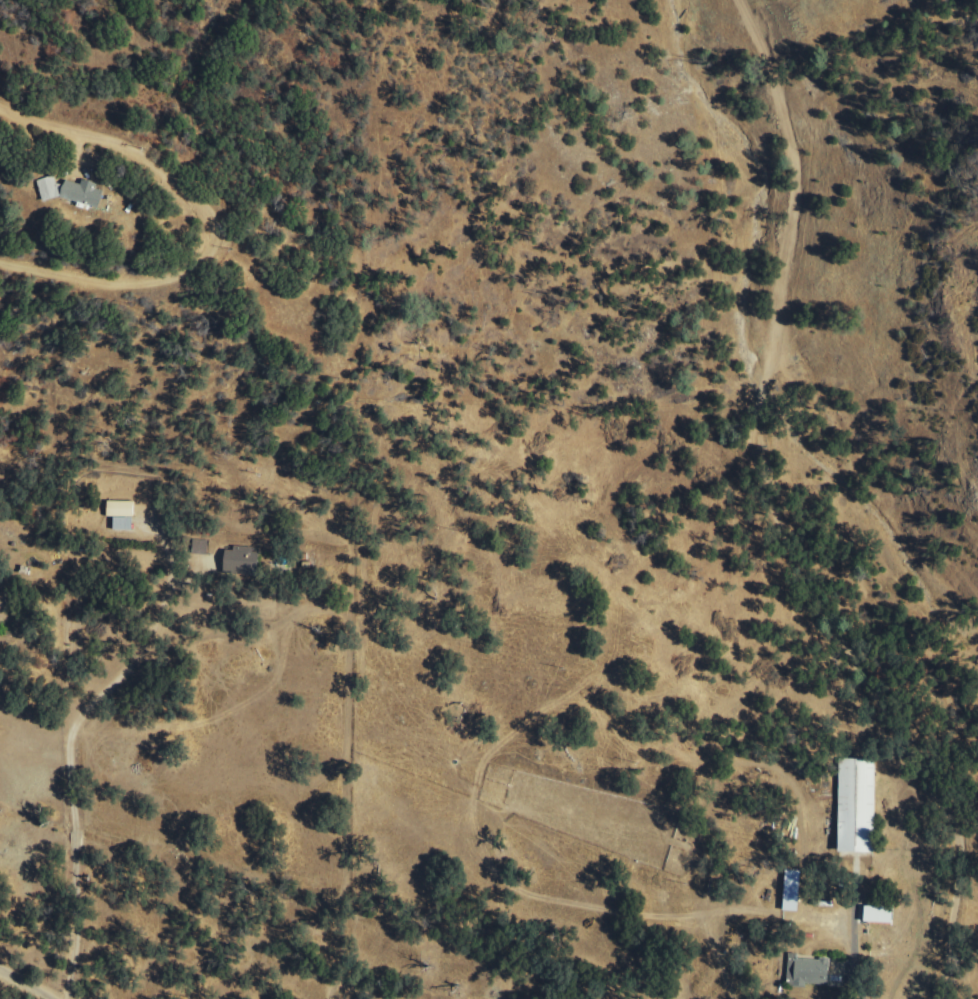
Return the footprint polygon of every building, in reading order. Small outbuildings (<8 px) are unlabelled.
[(44,203),(60,198),(102,208),(106,192),(99,190),(97,183),(83,180),(82,185),(67,181),(66,186),(57,184),(55,176),(38,181),(44,203)] [(134,502),(108,502),(108,517),(114,518),(114,531),(133,531),(134,502)] [(261,554),(227,549),(224,573),(258,577),(261,554)] [(0,591),(0,620),(10,618),(6,590),(0,591)] [(840,852),(877,852),(878,759),(841,759),(840,852)] [(894,923),(895,907),(866,906),(865,923),(894,923)] [(789,957),(788,987),(808,988),(808,985),(830,986),(831,959),(789,957)]
